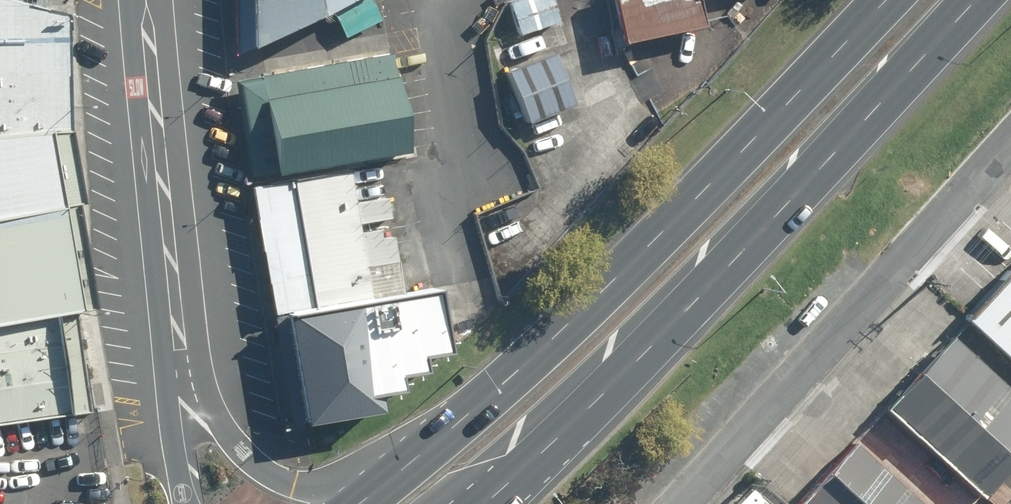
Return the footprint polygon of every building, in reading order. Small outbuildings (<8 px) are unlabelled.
[(95,412),(79,317),(84,316),(55,137),(71,137),(69,20),(1,0),(0,0),(0,427),(95,412)] [(255,54),(266,49),(268,63),(298,57),(293,37),(338,14),(344,43),(384,36),(377,0),(255,0),(255,54)] [(510,6),(520,38),(562,24),(553,0),(528,0),(510,6)] [(627,47),(707,30),(701,0),(617,0),(627,47)] [(555,57),(510,75),(531,127),(576,109),(555,57)] [(395,58),(237,85),(254,180),(279,176),(280,181),(413,158),(395,58)] [(380,413),(378,398),(402,394),(400,380),(426,375),(423,361),(446,357),(434,290),(374,301),(368,269),(401,264),(396,240),(383,241),(381,233),(362,236),(361,227),(393,221),(389,200),(357,206),(351,173),(255,190),(297,428),(380,413)] [(972,316),(1010,352),(1010,273),(972,316)] [(889,408),(985,497),(1010,469),(1010,387),(955,336),(889,408)] [(802,503),(928,503),(858,442),(802,503)]
